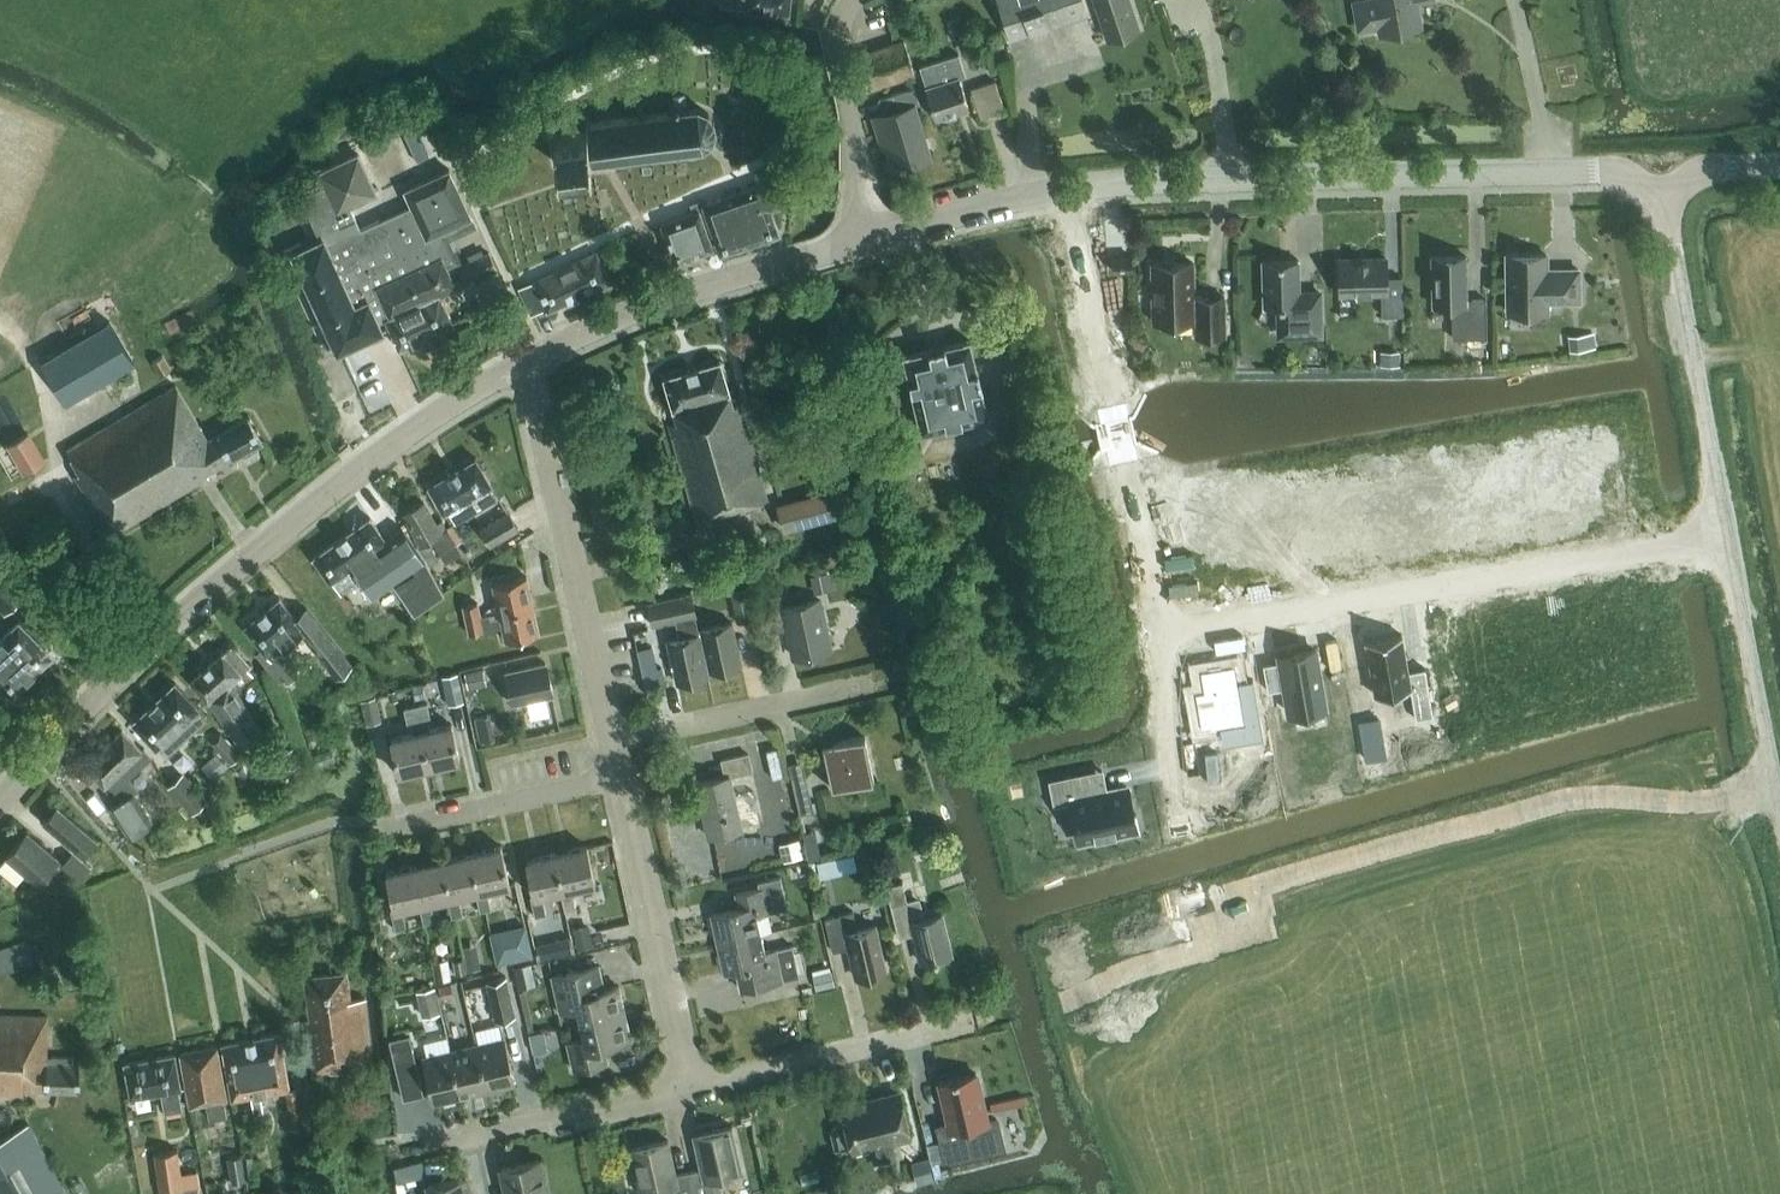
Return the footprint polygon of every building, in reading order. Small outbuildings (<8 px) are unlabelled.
[(746,8),(789,13),(790,0),(747,0),(746,8)] [(1086,12),(1082,0),(999,0),(1012,37),(1086,12)] [(1108,37),(1139,27),(1130,0),(1095,0),(1108,37)] [(1355,0),(1359,23),(1379,19),(1381,32),(1421,25),(1417,0),(1356,0),(1355,0)] [(965,35),(959,17),(947,21),(953,39),(965,35)] [(915,73),(904,39),(854,56),(864,90),(915,73)] [(969,107),(959,76),(966,74),(959,53),(919,66),(926,86),(936,117),(969,107)] [(1005,109),(995,80),(971,88),(981,117),(1005,109)] [(880,97),(883,107),(885,113),(873,117),(879,136),(883,135),(893,167),(930,156),(914,105),(919,103),(914,87),(880,97)] [(697,107),(695,107),(686,108),(684,94),(674,96),(674,95),(668,96),(671,113),(645,115),(643,100),(637,101),(639,116),(589,121),(589,118),(587,118),(586,115),(562,118),(564,129),(554,130),(557,163),(591,158),(591,161),(702,148),(704,147),(711,142),(713,140),(715,132),(716,129),(714,121),(713,119),(709,113),(707,111),(699,107),(697,107)] [(431,122),(424,107),(404,116),(411,131),(431,122)] [(383,329),(379,320),(365,290),(361,288),(355,275),(363,271),(367,273),(378,268),(375,261),(397,251),(388,231),(382,219),(361,228),(350,204),(376,192),(358,153),(319,171),(325,183),(301,194),(321,238),(292,251),(337,351),(369,336),(369,338),(382,332),(382,330),(383,329)] [(439,292),(456,285),(447,266),(460,260),(455,248),(453,249),(448,240),(477,227),(450,169),(405,190),(412,205),(382,219),(388,231),(397,251),(375,261),(378,268),(367,273),(363,271),(355,275),(361,288),(365,290),(379,320),(385,317),(439,292)] [(771,179),(728,195),(738,221),(717,231),(724,251),(779,232),(771,207),(782,203),(778,192),(787,189),(780,169),(769,172),(771,179)] [(693,211),(707,249),(713,247),(711,242),(716,240),(720,253),(724,251),(717,231),(738,221),(728,195),(704,203),(702,199),(690,203),(693,211)] [(675,261),(707,249),(693,211),(661,222),(675,261)] [(476,276),(496,267),(489,251),(460,265),(467,280),(476,276)] [(547,309),(610,279),(596,251),(534,280),(547,309)] [(1548,269),(1548,254),(1508,254),(1509,311),(1548,311),(1548,300),(1580,300),(1580,269),(1548,269)] [(1112,269),(1132,268),(1132,255),(1111,256),(1112,269)] [(1467,298),(1466,255),(1433,256),(1434,304),(1453,303),(1454,337),(1488,336),(1487,298),(1467,298)] [(1387,277),(1386,257),(1340,258),(1340,293),(1383,292),(1383,315),(1403,314),(1403,277),(1387,277)] [(1283,329),(1300,328),(1320,328),(1319,292),(1299,292),(1298,259),(1262,260),(1263,306),(1282,306),(1283,329)] [(1193,262),(1151,263),(1153,321),(1154,321),(1160,326),(1171,326),(1177,320),(1195,319),(1195,334),(1225,334),(1224,296),(1194,297),(1193,262)] [(496,267),(476,276),(488,303),(508,294),(496,267)] [(385,317),(386,317),(400,346),(453,322),(439,292),(385,317)] [(121,370),(134,362),(110,320),(43,359),(68,401),(76,396),(81,404),(126,378),(121,370)] [(1595,347),(1594,332),(1568,334),(1570,349),(1595,347)] [(921,430),(987,414),(969,339),(904,354),(921,430)] [(1400,364),(1400,350),(1380,350),(1381,364),(1400,364)] [(161,375),(171,369),(163,354),(152,360),(161,375)] [(747,505),(768,499),(740,403),(733,405),(720,359),(664,376),(677,421),(669,424),(697,524),(700,523),(702,528),(708,526),(707,521),(748,509),(747,505)] [(207,471),(263,438),(249,415),(208,439),(176,385),(67,449),(79,470),(75,473),(111,533),(209,474),(207,471)] [(25,470),(44,460),(28,432),(9,443),(25,470)] [(889,469),(924,461),(919,440),(885,448),(889,469)] [(476,456),(452,471),(429,485),(445,511),(449,509),(455,521),(499,495),(492,483),(476,456)] [(784,527),(788,526),(803,522),(834,514),(828,491),(778,504),(784,527)] [(423,542),(419,544),(431,565),(439,560),(427,540),(432,537),(440,551),(452,544),(444,529),(441,530),(424,501),(405,511),(423,542)] [(491,544),(518,528),(509,511),(482,527),(491,544)] [(686,515),(674,518),(677,530),(689,527),(686,515)] [(370,517),(313,556),(331,581),(339,576),(341,579),(347,575),(344,572),(353,566),(373,595),(392,581),(415,613),(444,593),(425,558),(405,529),(388,541),(370,517)] [(0,558),(0,606),(5,612),(30,587),(0,558)] [(831,570),(819,573),(823,591),(835,588),(831,570)] [(499,611),(533,603),(526,575),(493,583),(499,611)] [(754,618),(747,585),(731,589),(737,621),(754,618)] [(691,592),(648,602),(653,624),(696,614),(691,592)] [(793,655),(830,647),(820,599),(784,607),(781,593),(766,596),(772,625),(786,622),(793,655)] [(280,596),(245,624),(262,645),(256,649),(279,678),(289,679),(294,674),(295,665),(282,649),(307,629),(280,596)] [(539,632),(533,603),(499,611),(500,612),(481,616),(477,601),(463,604),(470,633),(484,629),(483,626),(502,623),(506,639),(539,632)] [(462,606),(443,612),(448,626),(467,620),(462,606)] [(53,654),(19,620),(0,639),(0,681),(12,693),(53,654)] [(710,670),(741,663),(732,621),(701,627),(710,670)] [(699,632),(668,639),(677,681),(708,674),(699,632)] [(1401,632),(1365,638),(1375,692),(1410,686),(1415,716),(1433,713),(1425,665),(1408,668),(1401,632)] [(336,673),(349,663),(325,633),(312,643),(336,673)] [(231,682),(235,688),(252,674),(247,668),(249,665),(231,644),(223,651),(191,679),(209,701),(209,700),(231,682)] [(1291,710),(1326,704),(1317,648),(1281,654),(1282,658),(1265,661),(1270,688),(1287,685),(1291,710)] [(513,703),(553,694),(546,662),(505,671),(513,703)] [(1238,680),(1235,662),(1199,668),(1203,689),(1194,690),(1200,725),(1209,724),(1209,727),(1233,722),(1237,741),(1264,737),(1260,716),(1258,705),(1253,677),(1238,680)] [(664,664),(648,667),(652,686),(667,683),(664,664)] [(468,686),(487,682),(484,668),(465,672),(468,686)] [(449,704),(463,701),(457,673),(443,676),(449,704)] [(167,753),(205,718),(197,708),(199,706),(175,681),(133,721),(156,746),(158,744),(167,753)] [(265,731),(235,688),(231,682),(209,700),(242,747),(265,731)] [(367,723),(381,720),(376,696),(361,699),(367,723)] [(427,702),(416,705),(429,765),(460,758),(452,723),(430,728),(428,719),(431,719),(427,702)] [(429,765),(416,705),(404,707),(408,724),(411,723),(413,732),(391,737),(399,772),(429,765)] [(129,778),(152,756),(145,748),(142,750),(123,729),(85,765),(105,786),(108,783),(121,798),(111,806),(129,834),(152,819),(135,791),(139,788),(129,778)] [(231,762),(240,753),(221,732),(211,741),(231,762)] [(832,787),(874,778),(865,735),(836,742),(825,758),(832,787)] [(301,763),(294,746),(281,751),(287,768),(301,763)] [(766,749),(773,777),(784,774),(777,747),(766,749)] [(730,775),(752,770),(748,753),(721,759),(725,776),(696,782),(708,835),(742,828),(730,775)] [(814,809),(803,759),(788,763),(800,813),(814,809)] [(1090,770),(1050,779),(1054,801),(1071,798),(1079,839),(1121,830),(1122,834),(1140,830),(1136,812),(1133,813),(1127,785),(1094,792),(1090,770)] [(193,812),(208,798),(183,771),(168,785),(193,812)] [(743,791),(750,820),(764,817),(758,788),(743,791)] [(84,855),(98,838),(57,804),(43,821),(84,855)] [(27,832),(6,856),(7,857),(0,864),(0,866),(18,881),(25,872),(38,883),(59,858),(27,832)] [(779,842),(784,861),(804,856),(799,838),(779,842)] [(910,841),(907,845),(909,850),(912,852),(922,850),(924,845),(923,842),(919,839),(910,841)] [(501,845),(471,851),(480,890),(476,891),(480,910),(491,908),(487,888),(510,883),(501,845)] [(564,889),(561,889),(565,909),(576,906),(571,887),(595,882),(587,845),(556,852),(564,889)] [(728,873),(742,871),(739,849),(725,851),(728,873)] [(80,879),(91,866),(73,851),(62,864),(80,879)] [(480,890),(471,851),(443,858),(452,896),(448,897),(452,917),(463,914),(459,894),(476,891),(480,890)] [(542,894),(561,889),(564,889),(556,852),(526,859),(534,894),(531,895),(535,915),(546,913),(542,894)] [(872,854),(857,852),(855,864),(870,866),(872,854)] [(430,901),(448,897),(452,896),(443,858),(415,864),(424,902),(419,903),(424,923),(435,920),(430,901)] [(819,877),(837,872),(835,860),(816,865),(819,877)] [(424,902),(415,864),(387,870),(395,907),(391,908),(395,929),(407,927),(402,907),(419,903),(424,902)] [(711,913),(718,942),(761,932),(757,914),(787,907),(780,876),(758,881),(759,887),(736,893),(739,907),(711,913)] [(902,881),(886,885),(899,936),(914,932),(921,961),(951,953),(942,913),(924,918),(921,902),(908,905),(902,881)] [(853,910),(825,917),(833,950),(849,946),(856,976),(885,969),(874,925),(857,929),(853,910)] [(515,960),(508,927),(490,931),(497,963),(515,960)] [(575,930),(579,947),(592,944),(588,927),(575,930)] [(765,951),(761,932),(718,942),(724,971),(736,968),(741,989),(799,975),(792,945),(765,951)] [(559,956),(573,952),(570,936),(555,940),(559,956)] [(8,946),(0,949),(0,973),(35,960),(27,939),(8,946)] [(478,954),(465,957),(467,968),(480,966),(478,954)] [(468,972),(464,957),(453,959),(457,974),(468,972)] [(448,958),(432,961),(435,981),(451,978),(448,958)] [(514,966),(518,988),(535,984),(531,962),(514,966)] [(625,1011),(619,985),(605,988),(599,964),(551,976),(559,1010),(577,1006),(581,1022),(625,1011)] [(314,1070),(373,1063),(365,997),(350,999),(347,970),(304,975),(310,1018),(307,1018),(314,1070)] [(835,985),(831,970),(813,974),(816,989),(835,985)] [(516,1014),(506,975),(486,980),(495,1020),(516,1014)] [(454,994),(451,983),(438,985),(441,997),(454,994)] [(416,990),(422,1016),(441,1012),(435,986),(434,986),(426,988),(416,990)] [(625,1011),(581,1022),(584,1037),(567,1041),(574,1068),(608,1060),(604,1044),(631,1038),(625,1011)] [(25,1092),(25,1088),(79,1089),(79,1063),(73,1063),(74,1056),(47,1056),(48,1015),(0,1014),(0,1091),(25,1092)] [(260,1093),(289,1088),(279,1033),(223,1044),(232,1098),(251,1095),(254,1110),(263,1109),(260,1093)] [(420,1079),(409,1034),(389,1038),(400,1084),(420,1079)] [(477,1043),(488,1089),(515,1082),(504,1037),(477,1043)] [(450,1050),(461,1095),(488,1089),(477,1043),(450,1050)] [(210,1119),(227,1115),(224,1098),(227,1098),(217,1045),(180,1053),(190,1105),(207,1102),(210,1119)] [(434,1102),(461,1095),(450,1050),(423,1056),(434,1102)] [(165,1110),(182,1107),(178,1087),(181,1087),(175,1054),(125,1062),(131,1096),(162,1090),(165,1110)] [(940,1162),(999,1148),(1002,1142),(996,1117),(987,1119),(976,1072),(958,1076),(957,1075),(952,1077),(952,1078),(940,1081),(949,1120),(931,1124),(940,1162)] [(318,1120),(312,1086),(297,1089),(301,1110),(303,1123),(318,1120)] [(842,1108),(846,1123),(835,1126),(832,1131),(835,1147),(841,1150),(852,1148),(852,1150),(871,1146),(874,1161),(897,1156),(893,1141),(911,1137),(899,1090),(878,1095),(879,1099),(842,1108)] [(287,1113),(289,1125),(303,1123),(301,1110),(287,1113)] [(29,1124),(0,1140),(0,1193),(68,1193),(29,1124)] [(306,1124),(290,1127),(295,1142),(309,1140),(307,1126),(306,1124)] [(693,1193),(724,1193),(719,1175),(742,1170),(732,1125),(694,1133),(702,1169),(688,1172),(693,1193)] [(688,1172),(677,1174),(669,1139),(630,1148),(641,1193),(663,1188),(665,1193),(693,1193),(688,1172)] [(197,1170),(181,1173),(177,1148),(154,1152),(160,1190),(161,1193),(201,1193),(197,1170)] [(248,1152),(240,1154),(245,1178),(253,1176),(248,1152)] [(240,1154),(226,1156),(231,1180),(245,1178),(240,1154)] [(920,1179),(933,1176),(929,1158),(916,1161),(920,1179)] [(539,1159),(502,1167),(508,1193),(547,1193),(539,1159)] [(402,1179),(426,1173),(423,1161),(400,1166),(395,1167),(393,1167),(397,1181),(402,1179)] [(466,1175),(428,1184),(431,1193),(470,1193),(466,1175)]
